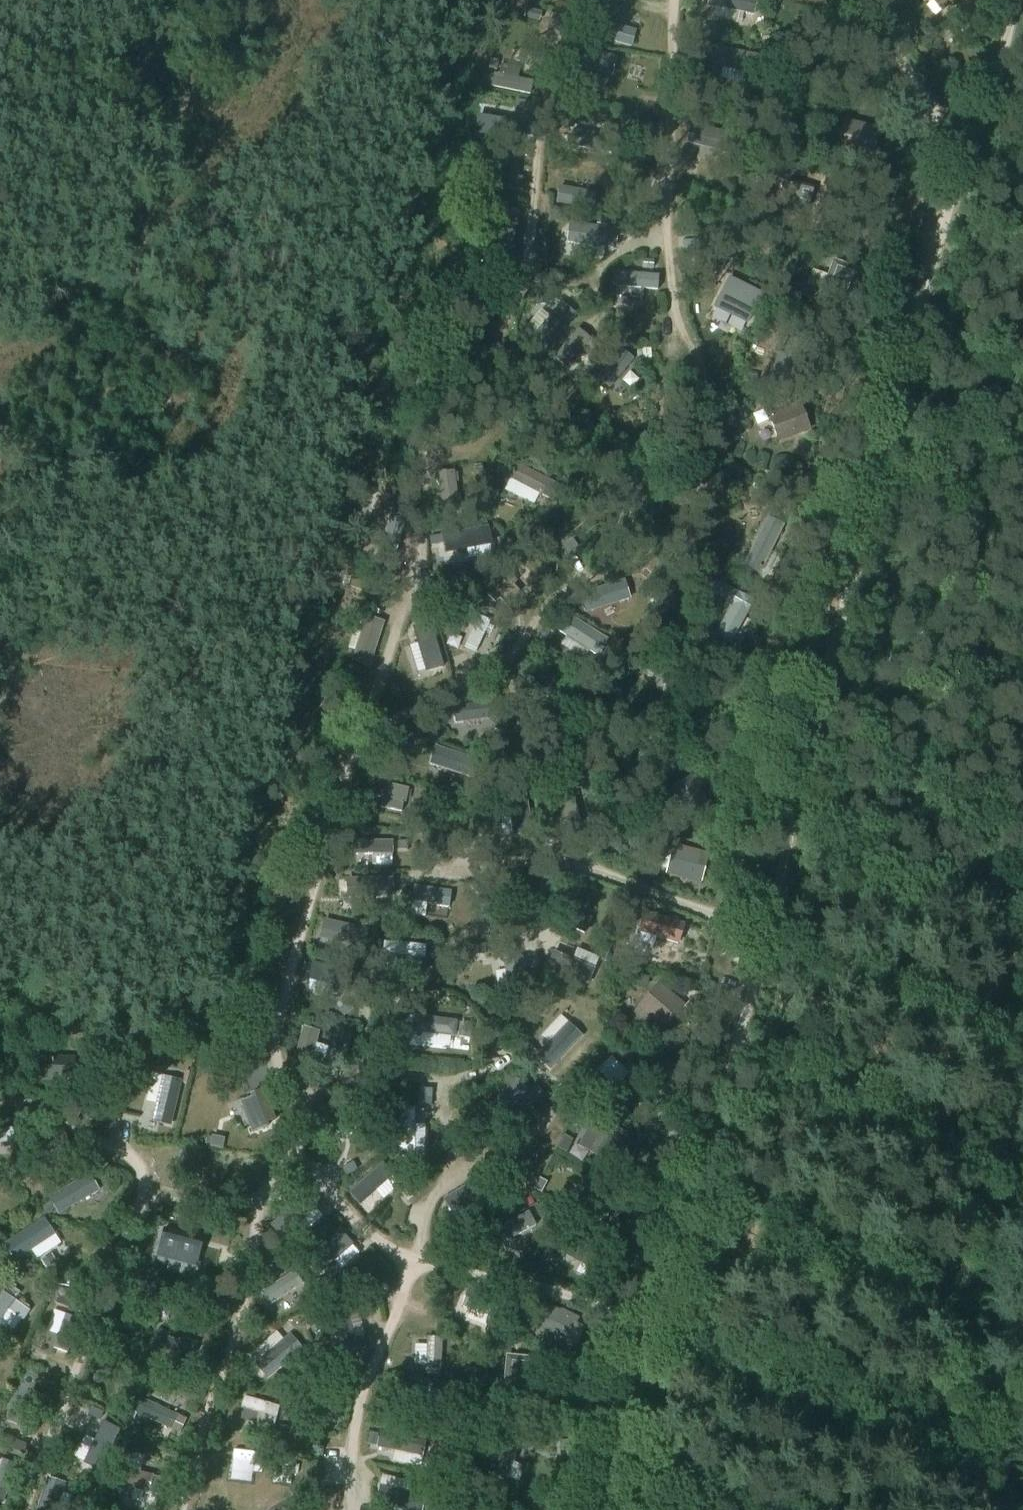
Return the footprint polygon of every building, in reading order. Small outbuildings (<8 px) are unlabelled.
[(708,5),(751,13),(754,0),(709,0),(708,5)] [(957,0),(931,0),(942,13),(957,0)] [(526,8),(523,18),(538,22),(541,13),(526,8)] [(595,19),(590,37),(631,48),(635,30),(595,19)] [(702,26),(700,35),(713,37),(715,28),(702,26)] [(576,48),(571,65),(612,76),(616,58),(576,48)] [(718,49),(715,65),(758,74),(762,58),(718,49)] [(495,73),(492,87),(531,95),(534,82),(495,73)] [(712,93),(710,102),(723,104),(725,96),(712,93)] [(565,114),(563,127),(572,129),(574,116),(565,114)] [(477,116),(474,134),(520,142),(523,124),(477,116)] [(879,128),(842,119),(833,155),(870,164),(879,128)] [(691,126),(687,144),(732,155),(736,138),(691,126)] [(573,131),(571,147),(614,154),(617,139),(573,131)] [(684,150),(681,163),(690,165),(693,152),(684,150)] [(488,170),(485,183),(520,191),(523,178),(488,170)] [(786,183),(778,210),(805,218),(813,192),(786,183)] [(559,188),(557,204),(594,210),(597,194),(559,188)] [(599,214),(597,223),(609,225),(610,217),(599,214)] [(783,219),(782,227),(791,228),(792,220),(783,219)] [(570,225),(567,243),(615,249),(617,231),(570,225)] [(806,245),(802,257),(810,260),(815,248),(806,245)] [(711,253),(707,263),(722,268),(725,258),(711,253)] [(643,260),(643,268),(653,268),(653,260),(643,260)] [(833,261),(818,301),(824,303),(844,311),(849,298),(850,299),(855,285),(854,285),(859,271),(838,263),(833,261)] [(614,272),(613,287),(657,290),(658,275),(614,272)] [(729,279),(715,308),(748,324),(762,295),(729,279)] [(547,295),(535,296),(536,305),(548,303),(547,295)] [(562,304),(532,339),(546,351),(576,316),(562,304)] [(578,329),(553,358),(566,368),(582,350),(595,361),(604,350),(591,339),(578,329)] [(622,348),(597,377),(609,388),(634,358),(622,348)] [(651,349),(641,349),(641,359),(651,358),(651,349)] [(787,349),(783,360),(777,358),(771,375),(796,385),(807,356),(787,349)] [(745,373),(741,381),(752,386),(756,378),(745,373)] [(768,416),(778,443),(810,431),(801,404),(768,416)] [(515,464),(507,478),(550,501),(558,486),(515,464)] [(482,467),(473,468),(475,481),(484,480),(482,467)] [(759,470),(758,477),(773,481),(774,473),(759,470)] [(455,471),(437,473),(441,511),(459,509),(455,471)] [(381,485),(376,493),(388,500),(393,493),(381,485)] [(752,493),(749,506),(765,509),(767,495),(752,493)] [(785,525),(768,516),(743,565),(760,574),(785,525)] [(481,536),(438,547),(441,558),(483,547),(481,536)] [(572,538),(561,545),(566,553),(577,547),(572,538)] [(624,581),(580,594),(586,612),(629,598),(624,581)] [(716,581),(709,594),(733,608),(716,637),(730,645),(754,604),(740,596),(716,581)] [(476,599),(472,612),(479,614),(484,602),(476,599)] [(568,614),(559,630),(598,654),(607,639),(568,614)] [(479,616),(464,648),(475,653),(490,621),(479,616)] [(366,617),(352,661),(369,667),(383,623),(366,617)] [(430,624),(413,629),(426,673),(443,668),(430,624)] [(649,656),(641,670),(676,690),(684,676),(649,656)] [(498,699),(453,705),(455,722),(456,723),(463,723),(464,721),(501,717),(498,699)] [(502,743),(489,745),(490,753),(503,752),(502,743)] [(436,747),(430,764),(431,765),(437,767),(439,767),(474,778),(479,761),(436,747)] [(693,775),(668,788),(689,827),(717,813),(711,801),(708,802),(693,775)] [(367,779),(364,794),(381,798),(379,807),(401,812),(404,802),(406,803),(409,789),(367,779)] [(580,786),(560,818),(571,825),(592,793),(580,786)] [(407,820),(405,832),(421,835),(423,823),(407,820)] [(393,840),(355,841),(355,855),(393,854),(393,840)] [(709,854),(674,844),(665,875),(701,885),(709,854)] [(722,863),(716,878),(726,882),(732,867),(722,863)] [(392,877),(346,877),(346,896),(392,896),(392,877)] [(413,885),(410,901),(448,907),(451,891),(413,885)] [(554,885),(549,897),(556,900),(562,889),(554,885)] [(553,901),(547,916),(585,933),(591,918),(553,901)] [(385,904),(371,905),(371,914),(385,914),(385,904)] [(644,912),(638,932),(679,945),(685,924),(644,912)] [(323,918),(319,936),(364,946),(368,929),(323,918)] [(385,942),(384,954),(426,957),(426,945),(385,942)] [(602,946),(596,951),(603,959),(609,955),(602,946)] [(483,947),(471,949),(472,956),(484,954),(483,947)] [(616,951),(614,958),(626,962),(628,954),(616,951)] [(371,953),(357,957),(360,966),(373,962),(371,953)] [(521,957),(504,960),(513,1005),(530,1002),(521,957)] [(568,957),(565,969),(594,979),(598,967),(568,957)] [(312,961),(308,978),(352,990),(357,973),(312,961)] [(685,1005),(658,982),(637,1007),(663,1030),(685,1005)] [(413,1015),(411,1032),(455,1037),(457,1021),(413,1015)] [(460,1023),(458,1036),(470,1038),(471,1025),(460,1023)] [(568,1023),(537,1056),(550,1068),(581,1035),(568,1023)] [(304,1026),(294,1063),(309,1067),(319,1030),(304,1026)] [(342,1031),(340,1042),(351,1044),(353,1033),(342,1031)] [(526,1043),(519,1049),(528,1058),(534,1051),(526,1043)] [(75,1056),(34,1055),(33,1082),(75,1083),(75,1056)] [(598,1070),(616,1087),(628,1074),(611,1057),(598,1070)] [(644,1069),(639,1077),(648,1082),(652,1074),(644,1069)] [(162,1076),(151,1120),(169,1125),(180,1080),(162,1076)] [(516,1078),(483,1111),(497,1124),(529,1090),(516,1078)] [(539,1102),(547,1095),(536,1085),(529,1092),(539,1102)] [(418,1086),(418,1095),(432,1095),(432,1086),(418,1086)] [(251,1100),(242,1103),(250,1125),(253,1132),(268,1127),(266,1123),(265,1091),(250,1096),(250,1097),(251,1100)] [(93,1106),(90,1118),(97,1120),(101,1108),(93,1106)] [(397,1107),(397,1153),(415,1153),(415,1107),(397,1107)] [(633,1132),(609,1121),(594,1149),(616,1162),(633,1132)] [(0,1130),(0,1143),(14,1142),(13,1128),(0,1130)] [(65,1134),(31,1150),(37,1163),(72,1147),(65,1134)] [(563,1135),(556,1148),(565,1153),(573,1140),(563,1135)] [(179,1151),(174,1166),(185,1170),(198,1173),(205,1150),(192,1147),(190,1154),(179,1151)] [(68,1157),(62,1161),(66,1168),(72,1165),(68,1157)] [(167,1169),(161,1187),(172,1190),(178,1173),(167,1169)] [(90,1174),(50,1197),(59,1212),(99,1189),(90,1174)] [(483,1176),(444,1200),(453,1215),(492,1191),(483,1176)] [(540,1178),(534,1188),(541,1192),(547,1182),(540,1178)] [(305,1195),(271,1226),(281,1238),(316,1207),(305,1195)] [(52,1199),(43,1207),(50,1214),(57,1207),(52,1199)] [(544,1203),(534,1208),(540,1218),(549,1213),(544,1203)] [(529,1211),(493,1230),(501,1244),(536,1226),(529,1211)] [(44,1219),(6,1244),(16,1259),(54,1234),(44,1219)] [(162,1224),(156,1251),(160,1253),(158,1260),(170,1263),(172,1255),(189,1259),(195,1230),(162,1224)] [(341,1232),(307,1263),(318,1275),(352,1244),(341,1232)] [(292,1236),(285,1241),(290,1248),(297,1243),(292,1236)] [(571,1237),(562,1253),(603,1275),(611,1259),(571,1237)] [(286,1257),(279,1262),(283,1269),(290,1264),(286,1257)] [(295,1271),(262,1293),(269,1305),(303,1283),(295,1271)] [(9,1284),(3,1292),(15,1300),(21,1292),(9,1284)] [(320,1285),(312,1287),(316,1300),(324,1298),(320,1285)] [(469,1288),(462,1307),(505,1323),(512,1304),(469,1288)] [(0,1297),(0,1322),(8,1310),(22,1320),(29,1311),(15,1300),(3,1292),(0,1297)] [(57,1293),(54,1302),(67,1306),(70,1298),(57,1293)] [(346,1303),(328,1308),(339,1352),(357,1348),(346,1303)] [(538,1327),(567,1341),(579,1317),(561,1308),(561,1309),(549,1304),(538,1327)] [(64,1314),(51,1348),(68,1354),(80,1321),(64,1314)] [(315,1317),(307,1321),(312,1332),(320,1329),(315,1317)] [(159,1329),(153,1347),(192,1361),(198,1343),(159,1329)] [(289,1334),(255,1363),(266,1377),(301,1348),(289,1334)] [(427,1337),(425,1373),(439,1374),(441,1338),(427,1337)] [(469,1343),(466,1349),(478,1354),(481,1348),(469,1343)] [(201,1353),(197,1365),(204,1367),(208,1355),(201,1353)] [(533,1365),(533,1359),(508,1356),(505,1391),(530,1393),(531,1381),(533,1381),(535,1366),(533,1365)] [(454,1373),(442,1373),(443,1384),(455,1384),(454,1373)] [(414,1386),(411,1399),(425,1403),(421,1418),(441,1423),(445,1407),(437,1406),(441,1392),(414,1386)] [(13,1408),(6,1425),(32,1435),(47,1397),(32,1392),(24,1412),(13,1408)] [(486,1394),(478,1401),(488,1412),(495,1405),(486,1394)] [(136,1395),(129,1409),(136,1412),(133,1419),(145,1425),(148,1418),(172,1429),(179,1415),(136,1395)] [(244,1396),(241,1407),(276,1418),(280,1406),(244,1396)] [(460,1399),(454,1405),(462,1413),(467,1407),(460,1399)] [(283,1413),(279,1426),(287,1428),(291,1415),(283,1413)] [(104,1422),(84,1464),(101,1471),(120,1430),(104,1422)] [(497,1448),(487,1473),(505,1480),(506,1477),(513,1462),(515,1456),(514,1455),(525,1431),(509,1425),(499,1449),(497,1448)] [(380,1430),(376,1448),(421,1456),(425,1439),(380,1430)] [(370,1431),(367,1444),(376,1446),(379,1433),(370,1431)] [(15,1440),(12,1448),(23,1453),(26,1445),(15,1440)] [(567,1440),(557,1441),(558,1455),(569,1454),(567,1440)] [(0,1463),(0,1500),(3,1501),(16,1463),(2,1458),(0,1463)] [(127,1468),(122,1485),(134,1489),(131,1499),(155,1506),(158,1496),(153,1494),(158,1477),(127,1468)] [(36,1509),(55,1509),(64,1483),(47,1477),(36,1509)] [(376,1503),(407,1509),(421,1509),(425,1495),(380,1485),(376,1503)] [(423,1509),(428,1509),(431,1509),(434,1498),(426,1497),(423,1509)]
